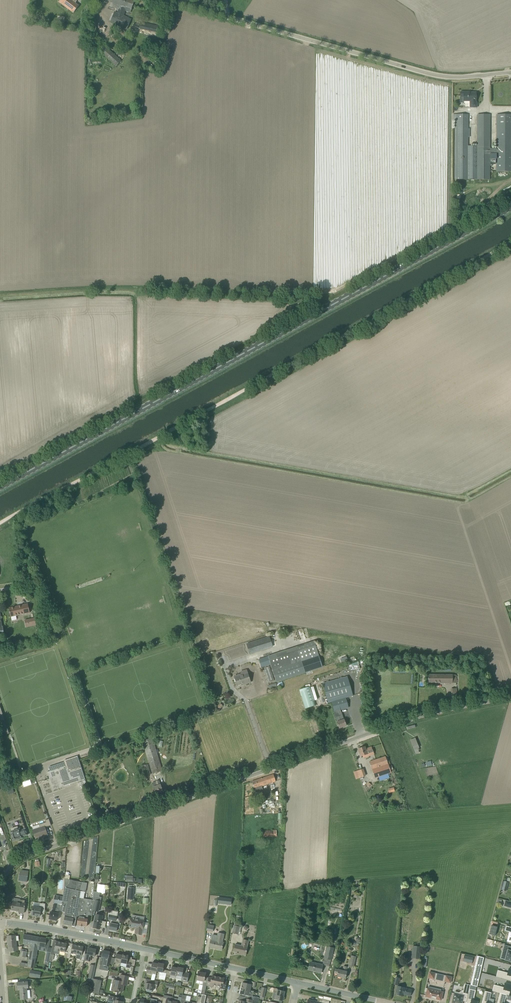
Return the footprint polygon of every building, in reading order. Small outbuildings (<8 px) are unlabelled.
[(59,2),(73,13),(79,5),(75,3),(77,0),(60,0),(59,2)] [(132,9),(135,1),(132,0),(104,0),(114,3),(113,7),(119,9),(118,13),(123,15),(125,7),(132,9)] [(129,20),(115,14),(112,21),(126,27),(129,20)] [(159,26),(141,22),(141,24),(140,29),(157,32),(159,26)] [(98,50),(116,66),(121,60),(103,44),(98,50)] [(464,97),(464,101),(471,101),(471,103),(470,103),(470,104),(470,108),(477,108),(477,103),(476,103),(476,93),(468,93),(468,92),(461,92),(461,97),(464,97)] [(467,179),(467,169),(468,146),(468,115),(453,115),(453,120),(455,120),(455,179),(467,179)] [(496,171),(510,171),(510,115),(497,115),(497,148),(490,148),(490,115),(477,115),(477,145),(477,146),(468,146),(467,169),(477,169),(477,179),(490,179),(490,159),(496,159),(496,171)] [(9,608),(11,617),(30,613),(28,604),(9,608)] [(35,618),(25,620),(26,627),(36,625),(35,618)] [(273,647),(269,637),(247,644),(250,654),(273,647)] [(302,660),(298,647),(264,658),(259,659),(262,667),(271,664),(277,682),(323,667),(319,655),(302,660)] [(350,671),(359,667),(357,662),(348,665),(350,671)] [(269,666),(264,668),(268,682),(274,681),(269,666)] [(242,675),(235,678),(237,685),(245,683),(245,684),(251,682),(248,674),(247,670),(241,672),(242,675)] [(456,675),(428,675),(428,683),(452,683),(456,683),(456,675)] [(347,676),(323,684),(329,703),(332,701),(335,711),(340,710),(348,707),(346,698),(353,696),(347,676)] [(306,709),(316,705),(310,686),(300,690),(306,709)] [(346,726),(340,710),(335,711),(334,712),(338,722),(337,722),(339,728),(346,726)] [(158,749),(156,750),(152,736),(142,739),(152,773),(162,771),(157,753),(159,752),(158,749)] [(418,748),(419,748),(415,738),(410,740),(415,752),(418,750),(418,751),(419,750),(418,748)] [(367,753),(373,751),(371,747),(366,749),(365,747),(358,749),(361,756),(363,756),(364,758),(369,756),(367,753)] [(81,767),(77,756),(66,760),(70,770),(81,767)] [(390,773),(389,768),(385,756),(370,762),(372,770),(375,778),(390,773)] [(53,790),(80,781),(85,779),(81,768),(70,771),(72,779),(71,779),(72,782),(71,782),(66,766),(50,771),(51,776),(49,777),(53,790)] [(363,769),(353,771),(354,778),(364,776),(363,769)] [(252,781),(255,793),(263,790),(262,786),(276,781),(273,774),(252,781)] [(156,794),(163,791),(161,785),(160,785),(159,781),(156,782),(157,786),(153,787),(156,794)] [(17,798),(12,800),(15,808),(20,806),(17,798)] [(33,830),(36,839),(40,837),(43,836),(47,835),(45,827),(47,826),(47,827),(51,825),(49,819),(45,820),(46,822),(39,824),(40,827),(33,830)] [(12,831),(10,832),(13,841),(23,838),(22,837),(28,835),(25,829),(20,830),(20,828),(18,829),(17,827),(11,829),(12,831)] [(22,870),(20,871),(19,881),(27,882),(28,874),(29,871),(22,870)] [(77,915),(80,897),(82,882),(78,881),(77,890),(68,888),(69,880),(65,879),(64,887),(63,896),(62,904),(63,905),(62,905),(61,911),(65,912),(64,916),(65,916),(63,924),(72,926),(72,925),(75,925),(77,915)] [(92,915),(93,911),(94,900),(93,900),(84,898),(85,892),(86,892),(87,884),(82,883),(80,897),(77,915),(79,916),(77,925),(86,926),(88,915),(92,915)] [(93,896),(93,900),(94,900),(93,911),(99,912),(101,901),(100,901),(98,900),(99,897),(100,893),(94,891),(93,896)] [(62,904),(63,896),(56,895),(54,903),(62,904)] [(13,899),(11,910),(19,911),(19,912),(24,913),(25,903),(24,903),(25,900),(13,899)] [(39,908),(33,907),(31,915),(40,916),(40,912),(45,913),(45,904),(40,903),(39,908)] [(59,910),(61,911),(62,905),(54,903),(52,912),(51,911),(49,919),(57,920),(58,913),(59,910)] [(109,930),(112,930),(112,931),(116,932),(116,931),(117,927),(120,928),(120,925),(121,923),(120,923),(121,919),(117,918),(116,918),(117,916),(116,916),(116,913),(113,912),(112,914),(110,913),(109,915),(108,919),(111,920),(109,930)] [(103,917),(103,915),(100,914),(96,914),(95,920),(93,928),(100,929),(100,927),(105,928),(106,922),(103,921),(103,917)] [(138,923),(144,924),(144,920),(131,918),(129,927),(136,928),(135,930),(137,930),(138,923)] [(240,927),(240,924),(235,922),(232,933),(238,935),(239,931),(241,932),(242,927),(240,927)] [(143,929),(144,924),(138,923),(137,930),(135,930),(135,934),(141,935),(142,929),(143,929)] [(207,923),(205,930),(211,932),(213,925),(207,923)] [(491,925),(489,934),(495,936),(497,927),(491,925)] [(211,940),(209,947),(222,950),(223,942),(222,942),(224,934),(218,933),(217,936),(212,935),(211,940)] [(17,947),(16,947),(15,935),(8,936),(8,948),(10,948),(10,951),(17,951),(17,947)] [(34,969),(38,946),(37,946),(39,937),(25,935),(23,944),(31,945),(27,967),(34,969)] [(324,958),(331,960),(334,948),(332,947),(334,939),(334,936),(330,935),(327,947),(326,947),(324,958)] [(37,946),(38,946),(49,948),(50,939),(47,939),(39,937),(37,946)] [(51,953),(51,954),(53,955),(54,955),(54,953),(59,954),(62,942),(56,941),(56,940),(54,940),(52,948),(51,953)] [(241,946),(235,944),(233,952),(237,953),(238,954),(238,953),(240,953),(240,954),(245,955),(247,947),(248,941),(242,940),(241,946)] [(64,958),(67,958),(69,948),(66,947),(67,943),(62,942),(59,954),(64,955),(64,958)] [(71,953),(76,954),(78,946),(73,944),(72,948),(69,948),(67,958),(70,959),(71,953)] [(75,958),(76,958),(81,959),(81,957),(84,957),(85,953),(85,951),(83,951),(83,947),(78,946),(76,954),(75,958)] [(412,946),(411,958),(420,959),(421,946),(412,946)] [(87,954),(85,953),(84,957),(84,960),(90,961),(91,955),(95,956),(96,949),(88,948),(87,954)] [(111,955),(109,955),(110,952),(103,951),(102,957),(99,969),(108,971),(111,955)] [(120,964),(121,963),(122,955),(116,954),(115,958),(112,957),(110,964),(114,965),(115,962),(120,964)] [(127,964),(126,967),(130,968),(130,965),(134,966),(136,960),(132,959),(132,957),(128,957),(129,955),(122,954),(122,955),(121,963),(127,964)] [(477,956),(473,971),(480,973),(484,958),(477,956)] [(156,975),(157,971),(156,971),(158,964),(152,962),(152,964),(148,963),(147,966),(146,972),(148,973),(148,974),(153,975),(153,974),(156,975)] [(323,965),(310,962),(308,970),(321,973),(323,965)] [(159,975),(166,976),(167,970),(163,969),(164,964),(158,963),(158,964),(156,971),(157,971),(160,972),(159,975)] [(339,969),(336,968),(334,973),(338,974),(337,976),(345,978),(347,971),(346,971),(347,966),(344,965),(343,969),(340,968),(339,969)] [(167,970),(166,976),(169,977),(170,975),(176,976),(176,975),(177,968),(172,967),(171,971),(167,970)] [(177,968),(176,975),(176,976),(175,979),(181,980),(181,981),(188,983),(189,975),(190,973),(183,972),(184,968),(178,967),(177,968)] [(506,973),(497,970),(495,977),(510,981),(510,969),(508,968),(506,973)] [(434,980),(436,973),(429,971),(427,978),(434,980)] [(473,971),(470,985),(477,987),(480,973),(473,971)] [(207,983),(204,982),(203,982),(204,981),(206,973),(198,972),(197,980),(196,983),(203,985),(202,990),(205,991),(207,985),(207,983)] [(113,980),(111,991),(118,992),(119,991),(123,992),(124,985),(127,985),(129,976),(120,975),(119,981),(113,980)] [(208,977),(207,983),(207,985),(213,987),(213,985),(216,986),(218,977),(212,976),(212,978),(208,977)] [(224,978),(218,977),(216,986),(215,990),(218,990),(219,988),(225,990),(227,981),(224,980),(224,978)] [(93,978),(90,992),(98,994),(101,980),(93,978)] [(157,988),(157,985),(158,981),(146,979),(144,985),(145,985),(145,989),(147,989),(151,990),(153,991),(154,988),(157,988)] [(242,982),(241,988),(250,990),(251,987),(254,988),(255,982),(249,981),(249,984),(242,982)] [(20,999),(27,999),(27,988),(28,988),(28,982),(17,982),(17,989),(20,988),(20,999)] [(509,992),(510,992),(510,985),(504,983),(503,988),(493,985),(492,992),(508,996),(509,992)] [(412,990),(397,986),(395,994),(402,996),(402,994),(410,996),(412,990)] [(250,990),(241,988),(240,994),(246,995),(245,998),(246,998),(251,1000),(251,999),(252,996),(253,996),(254,991),(250,990)] [(278,989),(277,988),(274,988),(273,992),(277,993),(275,999),(279,1000),(282,1001),(283,1001),(283,1000),(284,1000),(285,997),(284,997),(285,992),(278,990),(278,989)] [(426,988),(425,991),(426,992),(425,997),(426,997),(426,998),(429,998),(429,997),(441,1000),(443,992),(435,990),(435,989),(432,989),(426,988)] [(460,993),(460,994),(454,993),(452,1002),(453,1002),(462,1002),(462,1001),(466,1002),(468,992),(462,991),(460,992),(460,993)] [(475,994),(469,992),(468,992),(466,1002),(473,1002),(475,994)] [(182,997),(182,995),(179,994),(178,999),(173,997),(172,1001),(171,1002),(181,1002),(182,997)] [(482,1002),(489,1002),(490,995),(484,994),(482,1002)] [(506,995),(500,994),(498,1002),(504,1002),(506,995)] [(172,1001),(173,997),(164,995),(162,1002),(171,1002),(172,1001)] [(190,1002),(185,1001),(187,996),(182,995),(182,997),(181,1002),(190,1002)]
